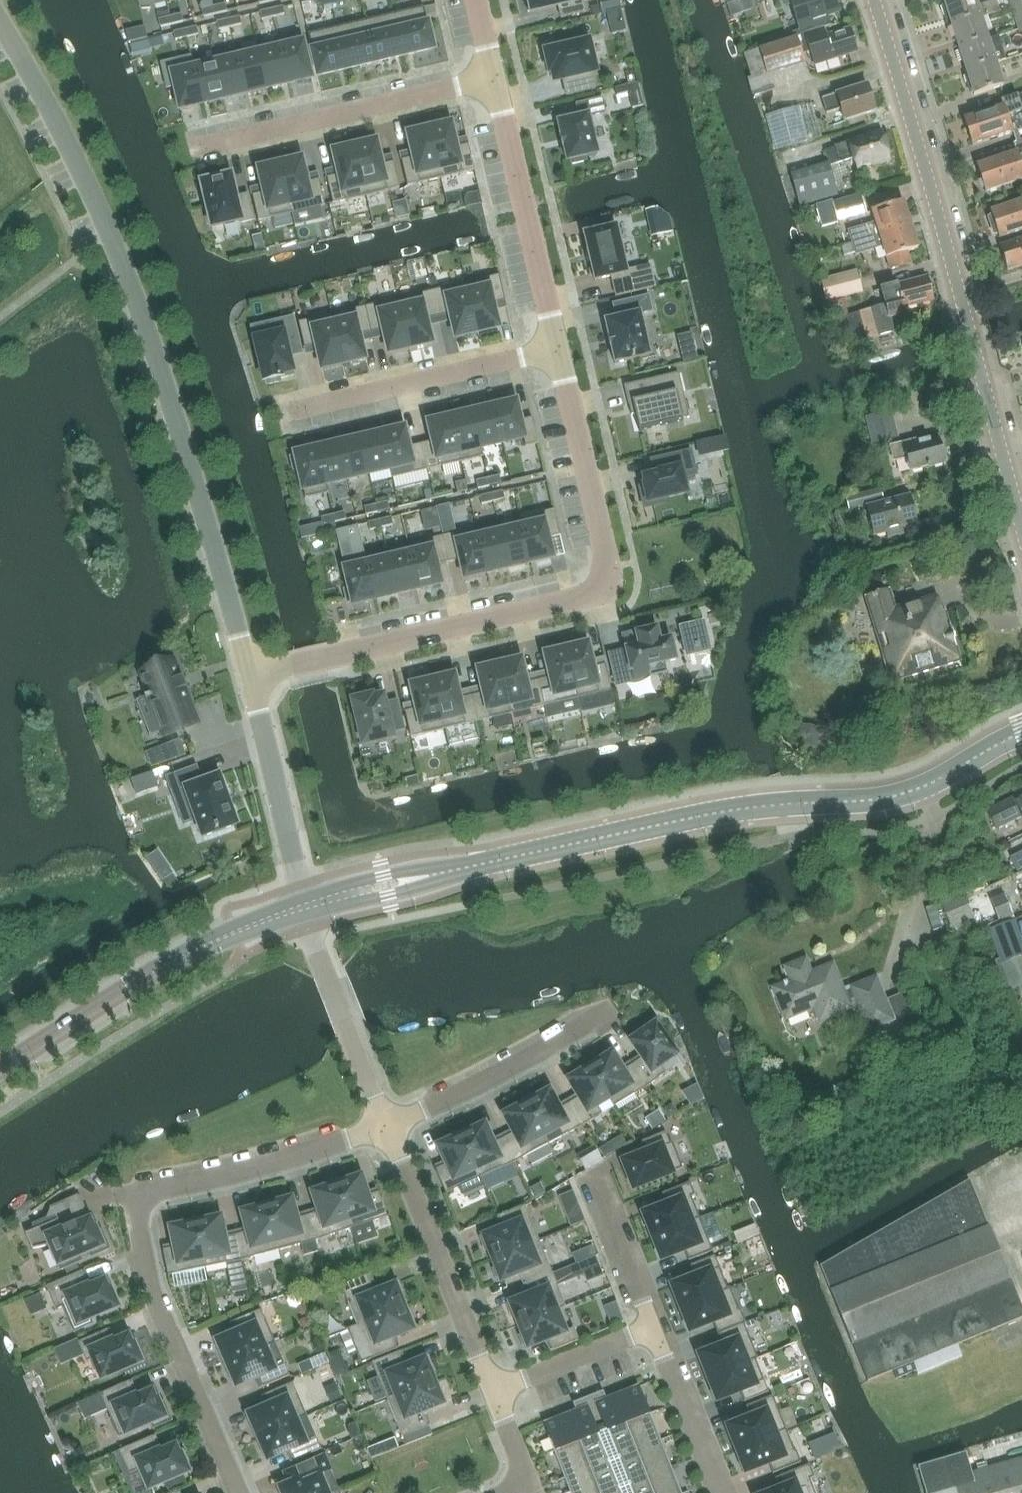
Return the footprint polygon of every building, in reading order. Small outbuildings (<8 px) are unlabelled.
[(528,12),(558,5),(561,17),(585,12),(583,0),(525,0),(528,12)] [(824,29),(829,27),(825,15),(838,11),(834,0),(784,0),(785,4),(791,2),(803,36),(805,35),(804,35),(823,28),(824,29)] [(982,19),(1000,13),(996,1),(978,7),(976,0),(954,0),(944,3),(945,5),(941,7),(944,17),(949,17),(952,27),(982,19)] [(1021,8),(1019,0),(1008,0),(1012,10),(1021,8)] [(225,4),(213,6),(215,14),(227,11),(225,4)] [(215,14),(213,6),(202,9),(203,17),(215,14)] [(283,6),(271,9),(273,17),(285,14),(283,7),(283,6)] [(424,7),(394,14),(404,55),(434,48),(424,7)] [(1021,29),(1021,11),(1021,8),(1012,10),(1018,31),(1021,29)] [(271,9),(260,12),(262,20),(273,17),(271,9)] [(182,14),(170,16),(172,24),(184,21),(182,14)] [(394,14),(366,20),(376,62),(404,55),(394,14)] [(170,16),(158,19),(160,27),(172,24),(170,16)] [(240,16),(228,19),(230,27),(242,24),(240,17),(240,16)] [(228,19),(217,22),(218,30),(230,27),(228,19)] [(959,50),(989,40),(982,19),(952,27),(959,50)] [(366,20),(337,27),(347,69),(376,62),(366,20)] [(197,27),(185,29),(187,37),(199,34),(197,27)] [(337,27),(308,34),(318,76),(347,69),(337,27)] [(826,36),(824,29),(823,28),(804,35),(805,35),(803,36),(759,50),(743,55),(751,77),(748,79),(753,97),(772,91),(766,74),(804,62),(801,50),(809,47),(814,65),(856,51),(855,47),(856,44),(854,36),(851,35),(849,28),(826,36)] [(185,29),(173,32),(175,40),(187,37),(185,29)] [(966,72),(996,63),(989,40),(959,50),(966,72)] [(303,42),(281,48),(289,82),(311,77),(303,42)] [(545,48),(550,71),(552,70),(555,80),(562,79),(566,95),(595,89),(591,72),(595,71),(588,42),(564,47),(563,43),(545,48)] [(281,48),(259,53),(267,87),(289,82),(281,48)] [(259,53),(237,58),(246,93),(267,87),(259,53)] [(202,103),(194,68),(191,56),(161,63),(167,88),(174,86),(180,108),(202,103)] [(237,58),(216,63),(224,98),(246,93),(237,58)] [(216,63),(194,68),(202,103),(224,98),(216,63)] [(1004,87),(996,63),(966,72),(967,74),(964,77),(966,84),(970,85),(974,96),(1004,87)] [(845,120),(875,111),(867,84),(837,94),(822,99),(826,113),(841,109),(845,120)] [(1021,125),(1021,96),(1002,103),(1003,106),(964,119),(973,146),(1013,133),(1011,129),(1014,128),(1021,125)] [(601,99),(577,104),(580,117),(558,122),(567,161),(571,160),(571,164),(586,161),(585,157),(597,154),(589,116),(604,112),(601,99)] [(812,103),(766,115),(776,151),(822,137),(812,103)] [(451,124),(429,129),(441,178),(474,170),(468,144),(456,147),(451,124)] [(441,178),(429,129),(408,134),(413,157),(401,160),(407,186),(441,178)] [(857,169),(890,159),(882,132),(824,149),(830,164),(854,158),(857,169)] [(376,142),(355,147),(366,196),(400,188),(394,162),(382,164),(376,142)] [(366,196),(355,147),(333,152),(338,175),(327,178),(333,203),(366,196)] [(1017,154),(1017,152),(977,166),(986,192),(1021,180),(1021,168),(1017,154)] [(302,159),(280,164),(292,213),(325,205),(319,179),(307,182),(302,159)] [(292,213),(280,164),(258,169),(264,192),(252,195),(258,221),(292,213)] [(800,206),(838,196),(829,165),(791,176),(800,206)] [(254,220),(248,195),(236,198),(231,176),(218,179),(217,175),(202,178),(203,182),(202,182),(212,226),(239,220),(240,223),(254,220)] [(860,195),(833,204),(838,222),(866,214),(860,195)] [(992,215),(988,218),(991,227),(995,227),(999,238),(1021,231),(1021,201),(991,211),(992,215)] [(852,243),(910,225),(903,202),(872,211),(875,223),(849,231),(852,243)] [(616,225),(584,233),(595,280),(611,276),(616,295),(655,286),(650,265),(627,270),(616,225)] [(918,248),(910,225),(852,243),(856,254),(882,246),(886,258),(887,258),(890,269),(910,263),(907,252),(918,248)] [(1000,246),(1008,272),(1021,267),(1021,239),(1000,246)] [(858,269),(820,278),(826,302),(864,292),(858,269)] [(488,287),(469,292),(468,292),(477,332),(499,327),(493,304),(505,301),(499,275),(486,278),(488,287)] [(866,296),(831,306),(842,346),(893,332),(889,317),(905,313),(903,308),(933,300),(926,277),(881,289),(885,304),(870,309),(866,296)] [(466,283),(432,291),(438,317),(450,314),(455,337),(477,332),(468,292),(469,292),(466,283)] [(399,298),(410,347),(432,342),(426,319),(438,317),(432,291),(399,298)] [(648,296),(613,304),(616,318),(605,320),(615,363),(650,355),(640,314),(652,311),(648,296)] [(410,347),(399,298),(365,306),(371,332),(383,330),(388,352),(410,347)] [(371,332),(365,306),(331,314),(333,324),(334,324),(343,363),(365,358),(359,335),(371,332)] [(269,323),(271,335),(254,339),(264,382),(266,381),(267,384),(280,381),(279,378),(281,378),(281,374),(293,371),(288,353),(301,350),(293,317),(269,323)] [(334,324),(333,324),(313,328),(311,319),(298,322),(304,348),(316,345),(321,368),(343,363),(334,324)] [(678,323),(681,346),(698,344),(695,320),(678,323)] [(677,393),(683,391),(678,373),(624,386),(629,404),(632,403),(635,413),(631,414),(631,415),(635,414),(639,431),(683,421),(683,419),(677,393)] [(494,407),(502,442),(523,437),(526,446),(538,443),(532,417),(521,420),(516,402),(494,407)] [(494,407),(473,412),(481,447),(502,442),(494,407)] [(451,417),(461,462),(483,456),(481,447),(473,412),(451,417)] [(894,439),(887,412),(865,418),(872,445),(894,439)] [(432,441),(421,444),(427,470),(461,462),(451,417),(428,423),(432,441)] [(381,434),(389,469),(391,478),(427,470),(421,444),(409,446),(405,428),(381,434)] [(369,473),(389,469),(381,434),(360,439),(369,473)] [(909,473),(944,463),(937,437),(919,442),(918,439),(902,443),(902,444),(890,447),(894,461),(905,458),(909,473)] [(360,439),(339,444),(347,478),(369,473),(360,439)] [(339,444),(318,449),(326,483),(347,478),(339,444)] [(318,449),(295,454),(295,456),(291,457),(294,470),(298,469),(305,498),(328,493),(326,483),(318,449)] [(639,488),(644,508),(667,502),(666,498),(686,493),(683,477),(696,474),(690,451),(651,460),(654,473),(641,476),(643,487),(639,488)] [(501,462),(477,468),(479,478),(503,472),(501,462)] [(499,475),(488,478),(489,486),(501,483),(499,475)] [(488,478),(476,481),(478,489),(489,486),(488,478)] [(881,488),(846,497),(849,509),(866,504),(868,510),(865,511),(866,515),(869,514),(874,533),(886,530),(888,535),(903,531),(901,526),(916,522),(910,497),(885,503),(881,488)] [(388,490),(366,494),(368,503),(390,500),(388,490)] [(505,499),(503,491),(491,493),(493,501),(505,499)] [(493,501),(491,493),(479,496),(481,504),(493,501)] [(388,502),(376,504),(378,512),(389,509),(388,502)] [(364,507),(366,515),(378,512),(376,504),(364,507)] [(543,522),(522,527),(530,562),(553,557),(548,538),(560,536),(554,510),(541,513),(543,522)] [(344,512),(333,514),(334,522),(346,519),(344,512)] [(333,514),(321,517),(323,525),(334,522),(333,514)] [(391,517),(379,520),(381,528),(393,525),(391,517)] [(379,520),(368,522),(370,530),(381,528),(379,520)] [(499,523),(476,528),(487,572),(509,567),(501,532),(499,523)] [(358,525),(346,528),(348,535),(360,533),(358,525)] [(530,562),(522,527),(501,532),(509,567),(530,562)] [(476,528),(442,536),(448,562),(460,559),(464,577),(487,572),(476,528)] [(442,536),(408,544),(418,588),(441,583),(436,565),(448,562),(442,536)] [(408,544),(386,549),(397,593),(418,588),(408,544)] [(386,549),(365,554),(375,598),(397,593),(386,549)] [(345,590),(348,602),(352,601),(352,604),(375,598),(365,554),(342,559),(349,589),(345,590)] [(891,682),(960,661),(945,612),(940,613),(934,596),(894,609),(889,590),(866,598),(891,682)] [(694,599),(697,618),(713,615),(710,597),(694,599)] [(709,625),(687,629),(692,651),(714,646),(709,625)] [(624,639),(626,650),(609,654),(616,685),(651,677),(649,666),(675,660),(670,639),(659,642),(656,628),(636,633),(637,636),(624,639)] [(588,644),(566,649),(578,698),(611,690),(605,664),(593,667),(588,644)] [(578,698),(566,649),(545,654),(550,677),(538,680),(544,706),(578,698)] [(178,677),(172,660),(138,672),(160,734),(188,725),(182,708),(188,705),(182,688),(184,687),(180,676),(178,677)] [(521,660),(499,665),(511,714),(544,706),(538,680),(526,683),(521,660)] [(511,714),(499,665),(478,670),(483,693),(471,695),(477,722),(511,714)] [(454,675),(433,680),(444,729),(477,722),(471,695),(460,698),(454,675)] [(433,680),(411,685),(416,708),(404,711),(411,737),(444,729),(433,680)] [(372,696),(353,700),(363,743),(392,736),(391,732),(404,729),(397,701),(385,704),(383,696),(373,698),(372,696)] [(237,829),(239,828),(238,826),(232,810),(232,809),(231,807),(228,800),(229,800),(228,798),(221,781),(222,781),(221,779),(219,780),(204,785),(198,770),(168,781),(174,798),(187,793),(205,841),(237,829)] [(1014,797),(987,811),(997,830),(1021,817),(1021,793),(1014,797)] [(1006,856),(1016,875),(1021,871),(1021,853),(1020,849),(1006,856)] [(966,899),(975,923),(978,930),(1012,915),(1000,884),(966,899)] [(952,933),(975,923),(966,899),(963,892),(939,901),(952,933)] [(1021,956),(1021,942),(1014,921),(989,930),(1001,963),(1021,956)] [(869,1029),(893,1019),(875,978),(852,988),(852,989),(843,993),(832,965),(817,971),(818,973),(811,976),(805,960),(786,967),(792,981),(774,988),(786,1020),(814,1008),(820,1022),(836,1015),(835,1011),(857,1001),(869,1029)] [(633,1065),(646,1086),(666,1073),(660,1065),(675,1054),(654,1024),(653,1025),(654,1025),(648,1030),(646,1028),(630,1039),(643,1058),(633,1065)] [(590,1066),(608,1098),(613,1107),(646,1086),(633,1065),(622,1071),(610,1052),(597,1061),(598,1063),(591,1067),(591,1066),(590,1066)] [(597,1105),(608,1098),(590,1066),(590,1067),(583,1072),(582,1070),(568,1078),(580,1097),(569,1103),(582,1126),(602,1114),(597,1105)] [(527,1102),(527,1103),(544,1134),(549,1143),(561,1137),(582,1126),(569,1103),(568,1104),(558,1109),(548,1090),(533,1097),(535,1099),(528,1103),(527,1102)] [(549,1143),(544,1134),(527,1103),(526,1103),(526,1104),(519,1107),(518,1105),(504,1113),(514,1133),(503,1138),(515,1162),(549,1143)] [(515,1162),(503,1138),(492,1144),(483,1123),(468,1130),(469,1132),(462,1136),(462,1135),(461,1135),(481,1179),(515,1162)] [(646,1153),(623,1162),(634,1188),(682,1168),(672,1142),(670,1143),(665,1132),(641,1142),(646,1153)] [(446,1193),(481,1179),(461,1135),(461,1136),(454,1139),(453,1137),(438,1144),(447,1164),(436,1169),(446,1193)] [(337,1184),(351,1228),(387,1217),(378,1192),(367,1196),(360,1175),(344,1180),(345,1182),(337,1185),(337,1184)] [(830,1292),(852,1345),(852,1344),(867,1381),(892,1371),(896,1379),(916,1370),(913,1362),(1021,1318),(1021,1309),(1010,1280),(989,1226),(988,1227),(969,1180),(820,1266),(830,1292)] [(666,1205),(644,1214),(652,1235),(652,1236),(699,1218),(691,1197),(695,1195),(690,1183),(662,1194),(666,1205)] [(351,1228),(337,1184),(336,1184),(336,1185),(329,1188),(328,1185),(313,1191),(320,1212),(308,1216),(315,1240),(351,1228)] [(565,1208),(578,1203),(573,1191),(560,1196),(565,1208)] [(88,1219),(78,1195),(50,1208),(50,1209),(51,1208),(55,1216),(34,1225),(35,1229),(26,1233),(33,1250),(51,1245),(61,1269),(81,1260),(79,1255),(89,1251),(91,1256),(109,1248),(101,1231),(97,1233),(94,1227),(93,1227),(89,1218),(88,1219)] [(315,1240),(308,1216),(296,1219),(290,1197),(274,1202),(275,1204),(267,1206),(267,1205),(278,1250),(315,1240)] [(278,1250),(267,1205),(266,1206),(258,1208),(258,1206),(242,1210),(248,1232),(236,1235),(242,1260),(278,1250)] [(492,1258),(538,1240),(525,1206),(497,1217),(498,1219),(500,1218),(504,1228),(480,1237),(485,1250),(488,1249),(492,1258)] [(569,1217),(572,1227),(588,1223),(585,1213),(569,1217)] [(196,1222),(195,1222),(205,1268),(242,1260),(236,1235),(224,1237),(219,1216),(204,1219),(204,1221),(196,1223),(196,1222)] [(699,1218),(652,1236),(653,1237),(661,1258),(684,1249),(688,1261),(713,1251),(699,1218)] [(168,1275),(205,1268),(195,1222),(195,1223),(187,1225),(187,1222),(171,1226),(175,1248),(163,1250),(168,1275)] [(561,1224),(544,1230),(554,1258),(572,1252),(561,1224)] [(524,1284),(552,1273),(538,1240),(492,1258),(496,1268),(493,1269),(498,1282),(522,1272),(526,1283),(524,1284)] [(577,1263),(595,1256),(596,1256),(592,1247),(574,1254),(577,1263)] [(577,1263),(552,1273),(557,1285),(584,1274),(587,1281),(602,1275),(595,1256),(577,1263)] [(691,1278),(672,1285),(681,1307),(680,1307),(681,1308),(728,1289),(727,1288),(714,1256),(690,1265),(695,1277),(691,1278)] [(47,1287),(49,1292),(57,1310),(59,1310),(58,1309),(64,1307),(74,1331),(92,1324),(89,1318),(117,1306),(109,1288),(108,1288),(104,1279),(88,1286),(81,1272),(47,1287)] [(557,1285),(552,1273),(524,1284),(524,1285),(526,1284),(531,1295),(507,1304),(512,1317),(515,1316),(519,1325),(557,1311),(565,1307),(557,1285)] [(369,1274),(341,1285),(357,1326),(404,1307),(400,1297),(403,1296),(398,1283),(374,1293),(368,1276),(370,1275),(369,1274)] [(728,1289),(681,1308),(681,1309),(682,1309),(690,1330),(712,1321),(717,1334),(744,1323),(744,1324),(745,1323),(740,1309),(738,1309),(730,1287),(727,1288),(728,1289)] [(40,1292),(24,1298),(30,1311),(46,1305),(40,1292)] [(357,1326),(347,1330),(361,1363),(399,1348),(398,1347),(396,1348),(392,1338),(416,1328),(411,1315),(408,1317),(404,1307),(357,1326)] [(219,1345),(217,1346),(223,1361),(222,1361),(224,1364),(264,1347),(275,1342),(261,1309),(234,1321),(239,1332),(217,1341),(219,1345)] [(565,1331),(557,1311),(519,1325),(523,1335),(519,1336),(525,1349),(548,1339),(552,1349),(550,1350),(551,1351),(579,1340),(573,1326),(572,1327),(573,1328),(565,1331)] [(718,1347),(700,1355),(708,1376),(708,1377),(755,1358),(755,1359),(758,1358),(744,1324),(744,1323),(717,1334),(722,1346),(718,1347)] [(132,1343),(128,1334),(111,1341),(107,1330),(79,1342),(87,1362),(93,1359),(102,1378),(141,1361),(133,1343),(132,1343)] [(264,1347),(224,1364),(225,1368),(226,1367),(232,1382),(234,1381),(236,1385),(258,1376),(262,1387),(289,1375),(284,1363),(275,1342),(264,1347)] [(372,1363),(387,1400),(434,1381),(430,1372),(433,1370),(428,1358),(404,1367),(398,1353),(400,1353),(400,1352),(372,1363)] [(755,1358),(708,1377),(709,1378),(717,1399),(740,1390),(744,1401),(768,1392),(755,1359),(755,1358)] [(434,1381),(387,1400),(402,1437),(430,1426),(429,1425),(427,1426),(422,1412),(446,1402),(441,1390),(437,1391),(434,1381)] [(155,1399),(151,1389),(135,1397),(129,1382),(101,1394),(119,1436),(151,1422),(154,1427),(171,1420),(163,1403),(159,1404),(156,1398),(155,1399)] [(251,1419),(249,1420),(255,1434),(254,1435),(255,1438),(296,1421),(307,1416),(292,1383),(266,1394),(270,1405),(249,1414),(251,1419)] [(606,1431),(649,1414),(643,1399),(638,1386),(605,1399),(595,1403),(606,1431)] [(627,1485),(617,1458),(606,1431),(595,1403),(605,1399),(602,1393),(574,1404),(577,1410),(587,1406),(598,1434),(608,1461),(619,1488),(621,1492),(631,1492),(627,1485)] [(747,1419),(728,1426),(736,1448),(736,1449),(786,1429),(772,1396),(746,1406),(750,1418),(747,1419)] [(550,1436),(555,1451),(598,1434),(587,1406),(577,1410),(544,1423),(549,1436),(550,1436)] [(659,1441),(649,1414),(606,1431),(617,1458),(659,1441)] [(296,1421),(255,1438),(257,1441),(264,1455),(266,1454),(268,1459),(289,1449),(294,1460),(321,1449),(316,1437),(307,1416),(296,1421)] [(786,1429),(736,1449),(737,1450),(746,1471),(768,1462),(773,1473),(800,1462),(796,1450),(794,1450),(786,1429)] [(555,1451),(566,1478),(608,1461),(598,1434),(555,1451)] [(149,1488),(188,1471),(180,1453),(179,1453),(175,1444),(158,1451),(152,1436),(120,1450),(130,1473),(141,1469),(149,1488)] [(670,1468),(659,1441),(617,1458),(627,1485),(670,1468)] [(381,1444),(367,1449),(371,1458),(384,1452),(381,1444)] [(972,1473),(965,1453),(917,1465),(926,1492),(1021,1492),(1021,1459),(972,1473)] [(318,1473),(329,1469),(324,1456),(297,1468),(302,1479),(281,1488),(282,1492),(281,1492),(327,1492),(318,1473)] [(572,1492),(606,1492),(619,1488),(608,1461),(566,1478),(572,1492)] [(770,1492),(815,1492),(810,1479),(814,1477),(809,1464),(781,1476),(785,1487),(780,1489),(770,1492)] [(670,1468),(627,1485),(631,1492),(680,1492),(670,1468)]
